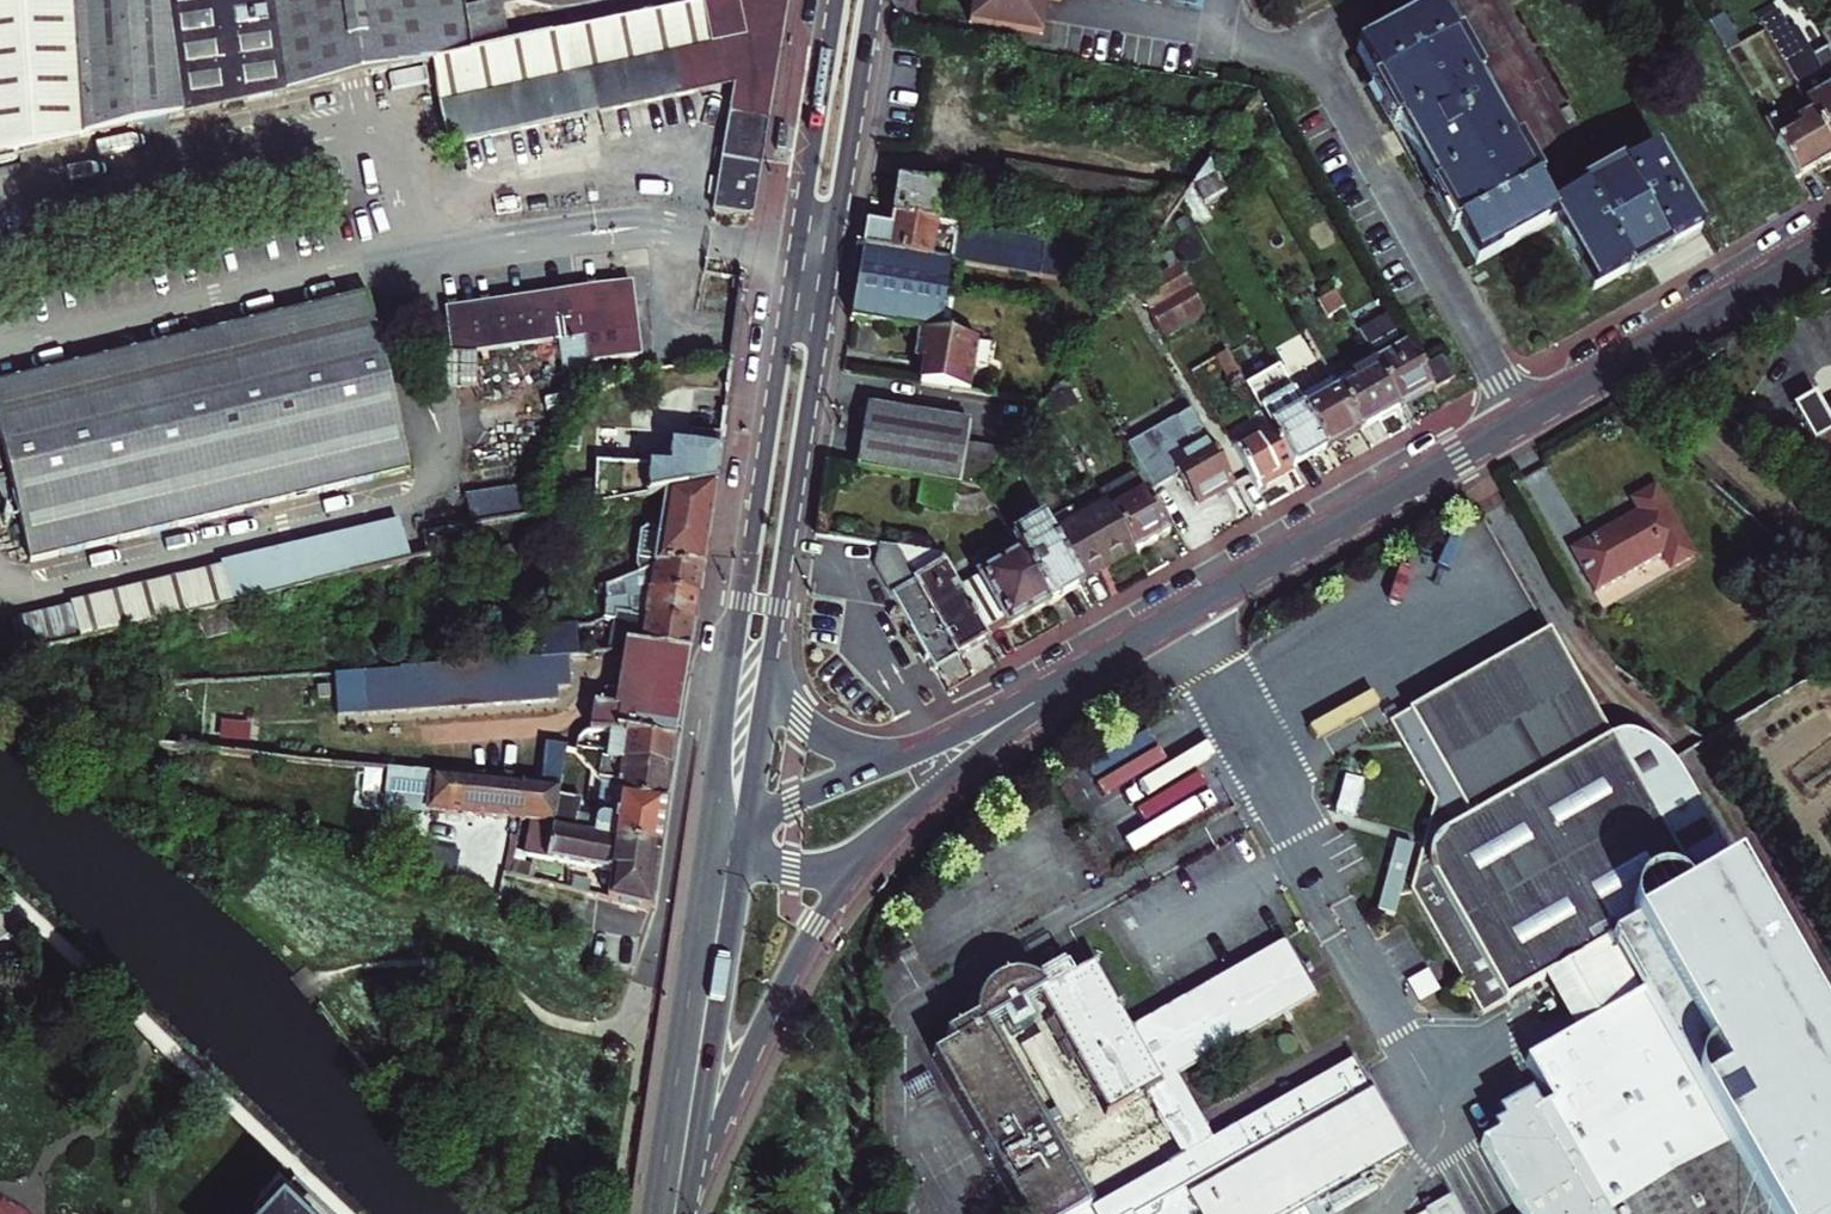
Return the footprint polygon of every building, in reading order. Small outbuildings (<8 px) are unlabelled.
[(439,61),(456,146),(743,84),(738,115),(726,114),(712,211),(753,217),(764,139),(787,0),(722,0),(707,3),(466,56),(457,0),(0,0),(0,156),(439,61)] [(967,22),(1039,34),(1045,0),(970,0),(967,22)] [(1396,125),(1433,190),(1457,232),(1476,265),(1555,221),(1594,290),(1626,271),(1667,248),(1701,228),(1656,152),(1623,170),(1581,193),(1548,211),(1535,188),(1511,146),(1474,81),(1452,42),(1432,7),(1355,52),(1374,86),(1396,125)] [(1803,98),(1830,147),(1830,61),(1820,68),(1796,26),(1789,30),(1777,9),(1758,20),(1795,84),(1803,98)] [(1820,31),(1830,49),(1830,24),(1820,31)] [(1803,98),(1764,120),(1789,164),(1797,178),(1830,158),(1830,147),(1803,98)] [(1205,203),(1226,192),(1210,164),(1195,186),(1205,203)] [(959,170),(955,193),(978,196),(998,200),(1002,176),(959,170)] [(892,216),(937,223),(940,205),(975,211),(978,196),(955,193),(898,183),(892,216)] [(1166,227),(1184,201),(1188,195),(1175,193),(1162,191),(1156,225),(1166,227)] [(869,223),(865,247),(953,262),(1081,282),(1087,249),(937,223),(892,216),(891,227),(869,223)] [(1160,235),(1144,258),(1131,277),(1139,290),(1171,271),(1168,266),(1175,262),(1160,235)] [(923,329),(942,332),(953,262),(865,247),(853,318),(923,329)] [(1171,271),(1139,290),(1163,332),(1199,312),(1202,309),(1175,262),(1168,266),(1171,271)] [(643,357),(632,286),(593,287),(446,309),(453,356),(562,340),(567,375),(594,371),(593,365),(643,357)] [(13,504),(27,559),(406,467),(363,291),(0,380),(0,450),(6,474),(0,476),(0,507),(13,504)] [(1336,335),(1352,325),(1337,299),(1321,308),(1336,335)] [(1407,345),(1389,313),(1356,332),(1371,359),(1379,354),(1382,360),(1407,345)] [(972,391),(980,339),(942,332),(923,329),(919,358),(928,359),(925,384),(972,391)] [(1371,359),(1377,368),(1400,409),(1433,390),(1429,384),(1421,369),(1407,345),(1382,360),(1379,354),(1371,359)] [(1233,386),(1242,381),(1226,352),(1217,357),(1233,386)] [(1443,356),(1421,369),(1433,390),(1455,377),(1443,356)] [(1344,397),(1363,430),(1400,409),(1377,368),(1355,380),(1360,388),(1344,397)] [(1268,427),(1293,470),(1326,452),(1298,402),(1279,369),(1246,388),(1268,427)] [(1335,381),(1344,397),(1360,388),(1355,380),(1350,372),(1335,381)] [(1326,452),(1363,430),(1344,397),(1335,381),(1298,402),(1326,452)] [(1827,409),(1819,394),(1799,405),(1830,461),(1830,407),(1827,409)] [(930,480),(963,485),(973,422),(867,406),(857,469),(930,480)] [(691,408),(688,430),(723,434),(726,413),(691,408)] [(1233,483),(1192,410),(1176,419),(1192,447),(1172,459),(1167,451),(1156,457),(1143,435),(1127,444),(1153,491),(1180,475),(1197,504),(1233,483)] [(1293,470),(1268,427),(1235,446),(1260,490),(1293,470)] [(590,505),(666,492),(716,483),(723,434),(688,430),(686,445),(669,443),(665,466),(595,461),(593,482),(590,505)] [(574,484),(575,508),(590,505),(593,482),(574,484)] [(641,568),(656,567),(703,564),(716,483),(666,492),(661,528),(650,526),(640,533),(636,562),(641,568)] [(1138,484),(1106,503),(1136,554),(1170,535),(1146,494),(1144,495),(1138,484)] [(1670,569),(1693,557),(1653,488),(1631,501),(1637,512),(1570,551),(1593,590),(1593,592),(1661,553),(1670,569)] [(464,500),(468,526),(531,515),(534,515),(530,489),(464,500)] [(1101,493),(1046,525),(1081,585),(1136,554),(1106,503),(1101,493)] [(1013,539),(1050,604),(1081,586),(1081,585),(1046,525),(1044,522),(1013,539)] [(8,621),(17,657),(389,564),(380,526),(338,536),(339,541),(8,621)] [(981,582),(962,593),(988,638),(989,640),(1050,604),(1013,539),(971,564),(981,582)] [(879,566),(902,607),(936,669),(988,638),(962,593),(938,553),(883,544),(879,566)] [(653,587),(698,594),(703,564),(656,567),(653,587)] [(641,568),(640,570),(638,588),(653,587),(656,567),(641,568)] [(605,592),(629,589),(627,577),(607,585),(605,592)] [(648,615),(694,622),(698,594),(653,587),(638,588),(629,589),(630,607),(648,615)] [(630,607),(629,589),(605,592),(603,607),(630,607)] [(614,612),(602,610),(598,617),(613,619),(614,612)] [(648,615),(645,628),(643,645),(690,651),(694,622),(648,615)] [(578,652),(588,651),(615,649),(616,641),(619,626),(620,620),(613,619),(598,617),(595,622),(577,623),(578,652)] [(572,652),(578,652),(577,623),(539,626),(540,655),(572,652)] [(632,643),(643,645),(645,628),(619,626),(616,641),(632,643)] [(1549,635),(1390,723),(1432,803),(1408,891),(1477,1015),(1607,945),(1635,996),(1527,1063),(1547,1108),(1535,1114),(1526,1097),(1498,1113),(1503,1130),(1479,1147),(1513,1213),(1830,1213),(1830,1054),(1688,795),(1671,766),(1658,755),(1646,746),(1637,740),(1624,735),(1609,741),(1549,635)] [(610,730),(676,739),(690,651),(643,645),(632,643),(624,690),(606,688),(602,705),(593,704),(589,727),(610,730)] [(380,667),(333,671),(336,713),(384,709),(448,703),(475,701),(559,694),(557,681),(574,680),(572,652),(540,655),(380,667)] [(606,761),(671,771),(676,739),(610,730),(607,751),(606,761)] [(559,789),(564,760),(564,755),(566,746),(543,742),(536,787),(559,789)] [(564,755),(572,756),(573,749),(566,746),(564,755)] [(577,757),(595,784),(598,760),(577,757)] [(620,788),(619,796),(666,804),(671,771),(606,761),(598,760),(595,784),(620,788)] [(382,805),(518,824),(518,823),(522,785),(383,771),(382,805)] [(1336,812),(1354,816),(1362,780),(1343,776),(1336,812)] [(650,908),(659,849),(552,833),(559,789),(536,787),(522,785),(518,823),(518,824),(530,825),(525,859),(610,871),(607,898),(625,902),(649,908),(650,908)] [(586,793),(559,789),(552,833),(659,849),(666,804),(619,796),(616,818),(600,816),(598,816),(597,817),(596,819),(595,820),(583,819),(586,793)] [(1378,912),(1397,915),(1408,844),(1390,841),(1378,912)] [(449,854),(403,842),(395,875),(441,887),(449,854)] [(995,1029),(998,1033),(1002,1035),(1006,1035),(1011,1034),(1014,1031),(1016,1027),(1016,1022),(1015,1018),(1011,1012),(1024,1005),(1093,1126),(1132,1104),(1147,1131),(1178,1113),(1163,1087),(1304,1007),(1293,988),(1284,972),(1270,948),(1114,1037),(1077,973),(1054,987),(1048,976),(1018,993),(1016,990),(1013,987),(1010,986),(1006,985),(999,983),(992,983),(984,986),(978,991),(974,997),(972,1004),(972,1011),(974,1019),(932,1041),(938,1052),(918,1063),(1004,1213),(1060,1213),(1046,1189),(1065,1178),(981,1029),(992,1023),(995,1029)] [(1294,966),(1284,972),(1293,988),(1303,982),(1294,966)] [(1178,1113),(1147,1131),(1167,1166),(1085,1212),(1065,1178),(1046,1189),(1060,1213),(1297,1213),(1391,1160),(1338,1068),(1198,1148),(1178,1113)] [(1435,1182),(1415,1190),(1428,1213),(1454,1213),(1435,1182)] [(277,1198),(262,1213),(293,1213),(277,1198)]
